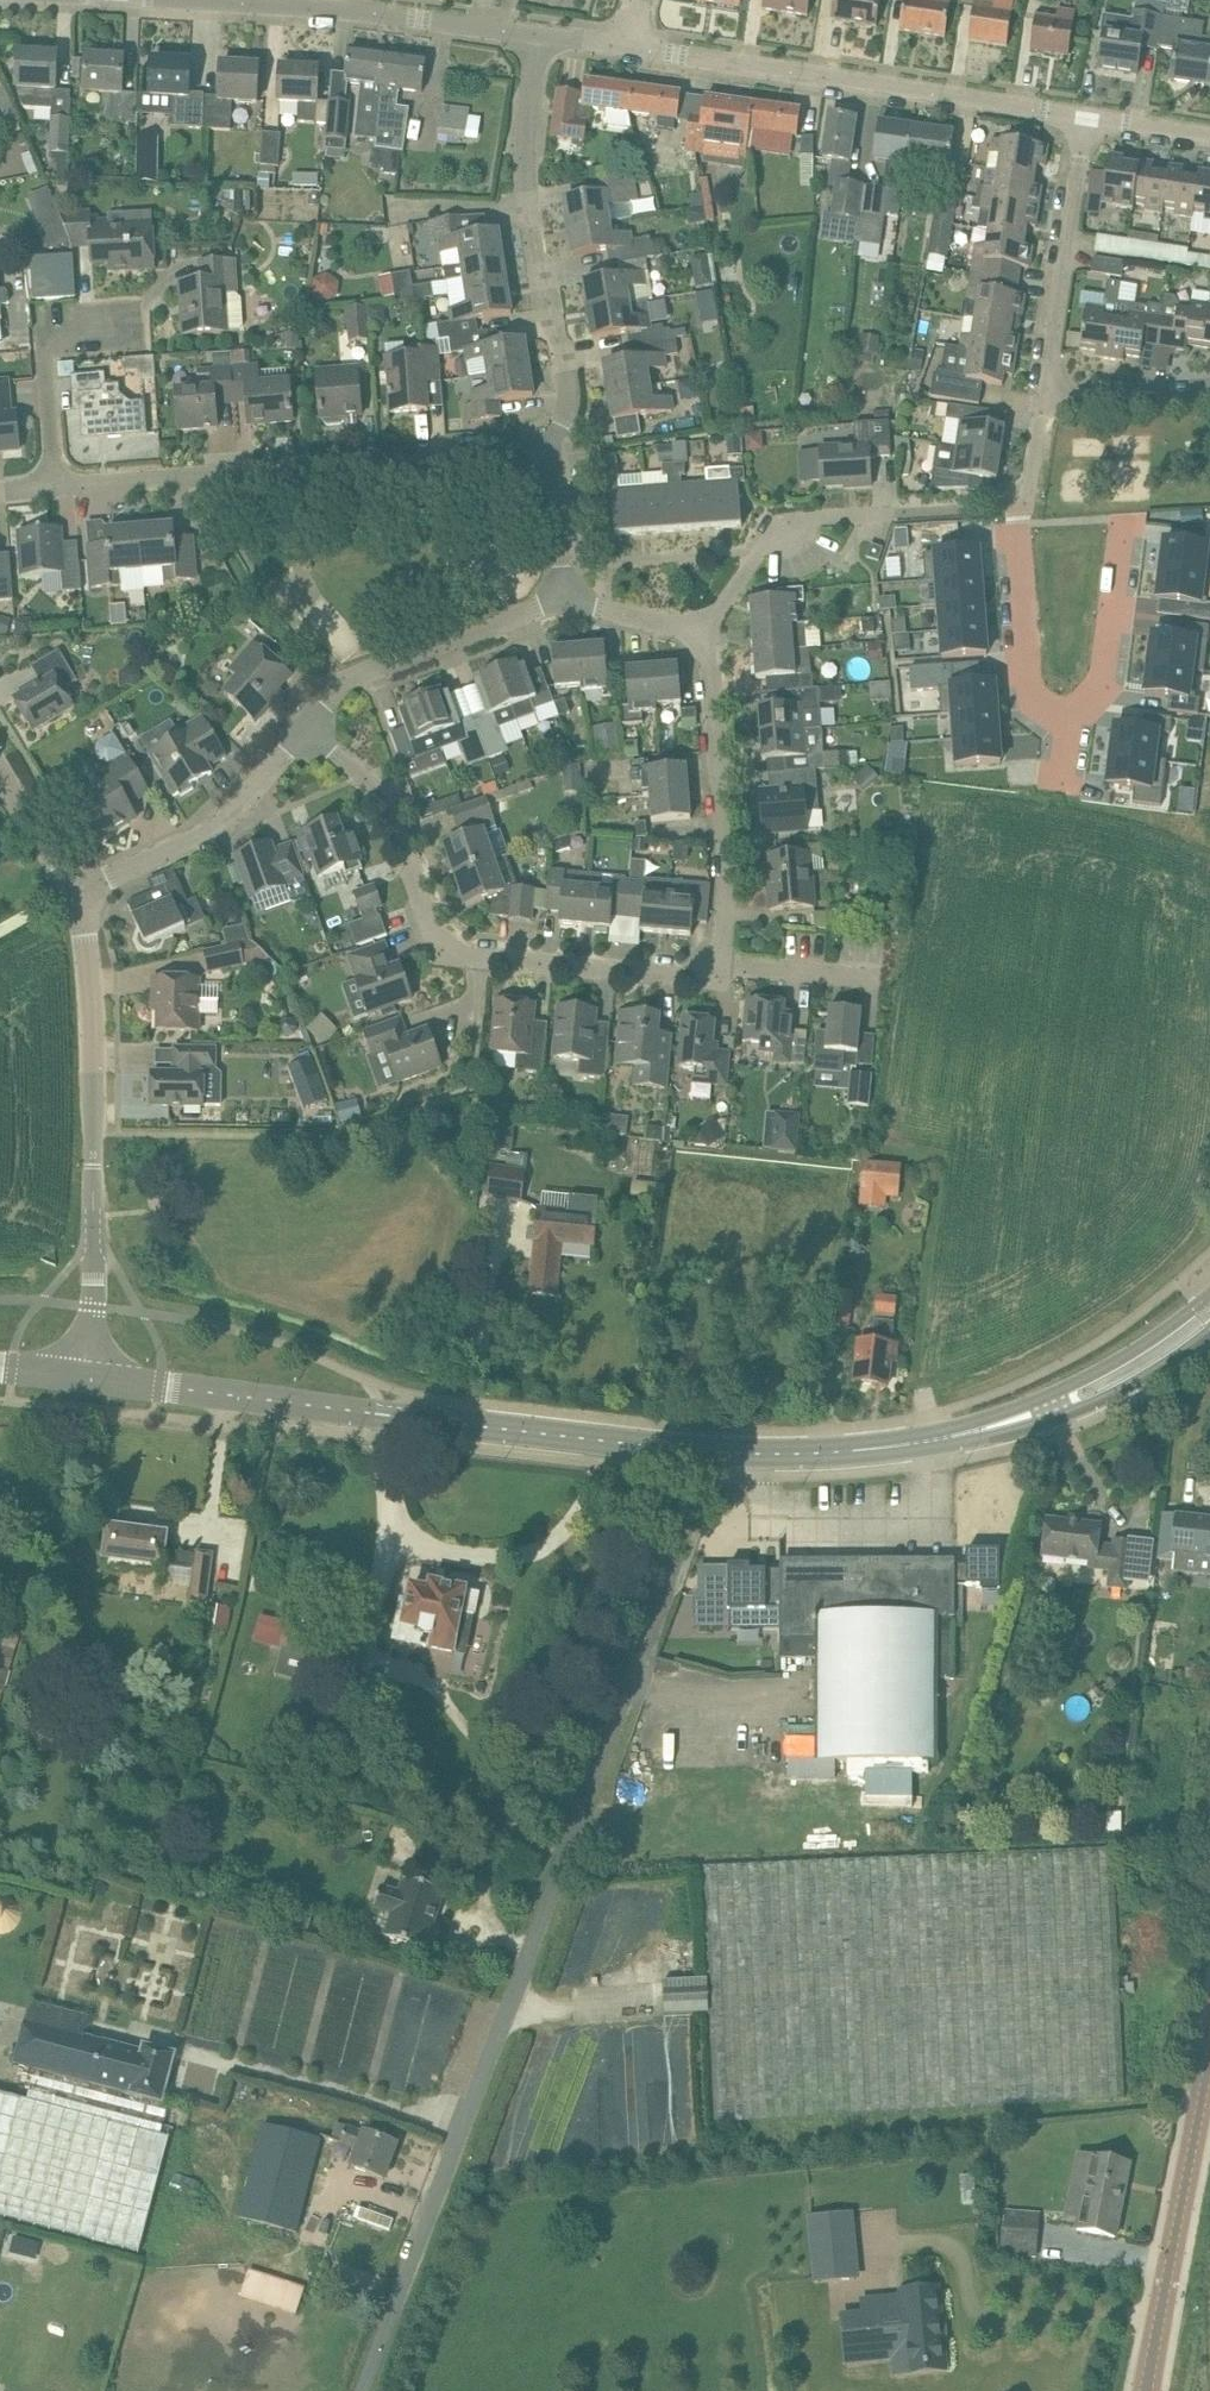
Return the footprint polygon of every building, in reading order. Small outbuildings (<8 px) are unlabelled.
[(811,0),(764,0),(763,8),(809,15),(811,0)] [(881,2),(881,0),(835,0),(832,19),(877,26),(881,2)] [(949,13),(951,1),(946,0),(905,0),(904,6),(901,29),(946,36),(949,13)] [(981,4),(975,3),(969,40),(1008,46),(1015,0),(981,0),(981,4)] [(1172,9),(1188,12),(1190,0),(1173,0),(1172,9)] [(1069,55),(1073,32),(1076,11),(1058,9),(1056,19),(1036,17),(1031,49),(1069,55)] [(1134,19),(1103,14),(1101,34),(1104,35),(1099,69),(1137,75),(1141,47),(1158,49),(1158,46),(1160,46),(1164,18),(1135,13),(1134,19)] [(1203,38),(1205,23),(1164,18),(1160,46),(1176,49),(1171,80),(1209,86),(1209,39),(1203,38)] [(377,141),(389,53),(350,48),(347,71),(346,81),(361,83),(355,138),(377,141)] [(58,55),(20,53),(18,88),(20,88),(20,96),(22,100),(26,106),(36,107),(53,108),(54,90),(56,90),(58,55)] [(427,58),(389,53),(377,141),(376,148),(404,152),(410,109),(398,108),(400,88),(423,91),(427,58)] [(123,93),(123,82),(125,58),(87,56),(85,93),(105,94),(103,122),(138,124),(139,94),(123,93)] [(189,93),(190,86),(191,62),(153,60),(151,97),(173,98),(172,127),(205,129),(205,96),(205,94),(189,93)] [(258,96),(258,89),(260,66),(221,64),(220,97),(205,96),(205,129),(231,130),(233,101),(264,103),(265,97),(258,96)] [(317,104),(318,93),(319,69),(281,67),(280,102),(300,103),(299,121),(315,122),(316,103),(317,104)] [(630,113),(634,87),(586,80),(584,94),(559,90),(553,136),(584,140),(586,122),(582,121),(584,107),(607,110),(606,125),(633,128),(630,113)] [(678,120),(679,117),(682,94),(634,87),(630,113),(678,120)] [(5,88),(0,90),(0,129),(1,131),(20,123),(5,88)] [(749,130),(753,104),(706,97),(703,117),(691,115),(688,130),(685,150),(704,153),(707,138),(748,145),(750,130),(749,130)] [(347,151),(348,141),(352,103),(329,101),(326,139),(327,139),(326,149),(347,151)] [(798,137),(798,134),(801,110),(753,104),(749,130),(750,130),(798,137)] [(443,105),(438,133),(466,137),(470,109),(443,105)] [(850,161),(853,142),(856,118),(830,114),(827,138),(824,158),(832,159),(829,187),(835,188),(831,216),(843,218),(841,233),(856,236),(862,185),(849,183),(851,162),(850,161)] [(71,119),(70,119),(52,118),(50,153),(69,154),(71,119)] [(906,164),(911,126),(880,121),(874,159),(888,161),(884,190),(863,186),(862,185),(856,236),(856,241),(882,245),(885,219),(890,190),(903,192),(907,164),(906,164)] [(949,170),(952,156),(955,132),(911,126),(906,164),(907,164),(949,170)] [(23,133),(17,136),(21,146),(27,143),(23,133)] [(282,134),(263,133),(260,166),(279,168),(282,134)] [(803,136),(803,155),(814,155),(813,136),(803,136)] [(159,139),(139,138),(138,182),(158,182),(159,139)] [(999,169),(1035,175),(1037,165),(1045,167),(1049,147),(992,138),(990,153),(1001,154),(999,169)] [(30,152),(23,155),(31,175),(38,172),(30,152)] [(1140,167),(1139,166),(1124,164),(1125,158),(1110,156),(1103,204),(1134,209),(1134,202),(1140,167)] [(1169,171),(1154,169),(1155,163),(1140,161),(1139,166),(1140,167),(1134,202),(1146,204),(1145,210),(1163,213),(1164,207),(1163,207),(1169,171)] [(1199,176),(1198,175),(1183,173),(1184,167),(1169,165),(1169,171),(1163,207),(1164,207),(1175,209),(1175,215),(1193,217),(1194,212),(1193,211),(1199,176)] [(1034,186),(1035,175),(999,169),(996,187),(985,185),(983,198),(1039,207),(1042,187),(1034,186)] [(1199,170),(1198,175),(1199,176),(1193,211),(1194,212),(1206,213),(1205,219),(1209,220),(1209,171),(1199,170)] [(259,173),(258,187),(270,188),(270,173),(259,173)] [(566,228),(609,221),(607,207),(636,202),(632,175),(597,180),(599,194),(564,200),(567,216),(564,217),(566,228)] [(702,194),(691,196),(692,207),(704,206),(702,194)] [(948,257),(957,200),(936,197),(927,254),(948,257)] [(1036,226),(1039,207),(983,198),(981,211),(992,212),(990,229),(1026,235),(1028,225),(1036,226)] [(92,212),(59,214),(72,246),(92,245),(93,265),(111,264),(111,271),(155,269),(152,226),(153,226),(153,212),(109,215),(109,219),(92,220),(92,212)] [(499,231),(476,235),(463,237),(460,217),(430,221),(433,243),(440,242),(442,253),(444,253),(446,267),(506,258),(505,247),(502,247),(499,231)] [(647,258),(653,257),(650,238),(631,241),(630,233),(612,236),(609,221),(566,228),(568,239),(571,239),(573,255),(608,250),(610,264),(618,263),(647,258)] [(62,225),(43,233),(49,250),(69,242),(62,225)] [(1025,245),(1026,235),(990,229),(987,246),(976,244),(974,259),(972,273),(1019,280),(1021,266),(1030,267),(1033,247),(1025,245)] [(1126,256),(1128,241),(1098,236),(1095,251),(1126,256)] [(1158,245),(1142,243),(1128,241),(1126,256),(1155,260),(1158,245)] [(1185,265),(1187,249),(1158,245),(1155,260),(1185,265)] [(1188,254),(1189,249),(1187,249),(1185,265),(1209,269),(1209,257),(1188,254)] [(75,276),(74,255),(32,257),(34,279),(75,276)] [(1125,261),(1095,256),(1092,272),(1122,277),(1125,261)] [(464,292),(511,285),(509,274),(506,274),(504,260),(507,259),(506,258),(446,267),(444,267),(446,281),(447,281),(449,294),(464,292)] [(649,272),(647,258),(618,263),(620,277),(585,282),(587,298),(584,299),(586,310),(629,303),(627,290),(646,287),(644,273),(649,272)] [(237,295),(235,293),(236,293),(234,260),(201,262),(202,282),(181,283),(185,335),(228,332),(228,331),(240,330),(244,326),(242,299),(237,295)] [(414,286),(412,271),(392,273),(397,303),(434,297),(432,284),(414,286)] [(1017,294),(1019,280),(972,273),(968,301),(979,303),(976,319),(1012,325),(1014,314),(1023,316),(1026,295),(1017,294)] [(337,298),(334,274),(314,277),(317,300),(337,298)] [(1082,292),(1080,306),(1087,307),(1083,334),(1081,348),(1097,351),(1096,356),(1110,358),(1118,302),(1121,283),(1108,281),(1106,295),(1082,292)] [(440,338),(479,332),(477,318),(512,313),(510,297),(512,296),(511,285),(464,292),(449,294),(451,309),(450,310),(452,321),(438,323),(440,338)] [(2,329),(0,310),(2,309),(1,305),(7,305),(9,301),(8,293),(6,290),(0,291),(0,288),(0,329),(2,329)] [(715,291),(697,294),(701,324),(720,321),(715,291)] [(1191,308),(1178,306),(1179,297),(1165,295),(1163,306),(1157,346),(1187,350),(1187,345),(1203,347),(1209,305),(1192,303),(1191,308)] [(629,303),(586,310),(588,321),(591,321),(593,337),(629,331),(631,346),(638,345),(667,339),(666,335),(664,325),(652,327),(650,315),(648,300),(629,303)] [(1157,346),(1163,306),(1148,304),(1148,307),(1118,302),(1110,358),(1124,360),(1125,355),(1141,357),(1143,344),(1157,346)] [(368,307),(347,308),(350,342),(371,340),(368,307)] [(1011,335),(1012,325),(976,319),(974,336),(963,334),(961,348),(1016,356),(1019,336),(1011,335)] [(488,374),(533,367),(531,356),(528,356),(525,340),(490,345),(488,330),(479,332),(440,338),(441,339),(449,338),(452,353),(466,350),(467,362),(486,359),(488,374)] [(679,354),(677,338),(667,339),(638,345),(640,359),(605,364),(607,380),(605,381),(606,392),(650,385),(648,371),(666,368),(664,357),(679,354)] [(441,382),(439,358),(438,348),(406,351),(407,356),(387,357),(391,413),(429,410),(427,383),(441,382)] [(1013,375),(1016,356),(961,348),(959,361),(969,362),(967,378),(967,380),(983,382),(1003,385),(1005,374),(1013,375)] [(141,379),(156,378),(154,356),(123,358),(124,372),(140,371),(141,379)] [(293,421),(291,397),(290,382),(259,384),(257,366),(232,368),(235,402),(249,401),(250,424),(293,421)] [(474,403),(468,404),(471,420),(501,416),(499,400),(534,395),(532,379),(534,378),(533,367),(488,374),(490,388),(472,391),(474,403)] [(216,403),(235,402),(232,368),(199,371),(201,390),(177,392),(178,406),(180,430),(218,427),(216,403)] [(362,415),(360,391),(359,368),(318,372),(320,395),(321,418),(362,415)] [(145,401),(121,403),(119,384),(106,385),(105,373),(75,375),(76,393),(74,393),(75,408),(82,407),(84,437),(103,436),(103,437),(147,434),(145,401)] [(967,378),(934,374),(931,397),(980,404),(983,382),(967,380),(967,378)] [(20,449),(17,412),(8,413),(7,400),(10,399),(8,381),(0,381),(0,451),(20,449)] [(652,400),(651,394),(650,385),(606,392),(608,403),(611,403),(614,419),(615,419),(618,438),(642,434),(639,416),(673,411),(670,397),(652,400)] [(986,410),(949,404),(947,419),(962,422),(958,446),(1001,453),(1005,427),(984,423),(986,410)] [(872,485),(870,457),(892,456),(891,421),(856,423),(857,445),(820,447),(821,462),(822,486),(845,485),(845,487),(872,485)] [(958,446),(958,447),(937,443),(931,488),(967,488),(970,475),(997,479),(1001,453),(958,446)] [(686,461),(674,462),(679,531),(711,528),(707,483),(684,485),(683,475),(687,475),(686,461)] [(664,473),(643,475),(647,533),(679,531),(674,462),(664,463),(664,473)] [(707,471),(707,483),(711,528),(742,526),(739,482),(746,481),(745,468),(731,469),(707,471)] [(643,475),(605,477),(606,491),(612,491),(616,535),(647,533),(643,475)] [(1203,510),(1182,511),(1182,524),(1204,523),(1203,510)] [(167,581),(173,581),(197,579),(193,537),(174,538),(173,526),(154,527),(153,520),(139,521),(143,569),(165,567),(167,581)] [(121,570),(143,569),(139,521),(125,522),(126,529),(107,531),(108,544),(89,545),(92,587),(122,585),(121,570)] [(65,565),(63,542),(62,528),(18,531),(22,576),(62,573),(64,591),(83,590),(81,573),(80,561),(79,561),(79,564),(65,565)] [(909,549),(908,529),(895,529),(894,550),(909,549)] [(1159,566),(1162,566),(1161,569),(1209,576),(1209,546),(1165,540),(1165,541),(1163,553),(1160,553),(1159,566)] [(884,548),(871,543),(866,557),(880,561),(884,548)] [(980,549),(928,553),(930,580),(982,576),(980,549)] [(12,577),(11,553),(0,554),(0,601),(14,599),(12,577)] [(1156,586),(1159,586),(1158,599),(1193,603),(1207,605),(1209,584),(1209,576),(1161,569),(1161,570),(1161,573),(1158,573),(1156,586)] [(982,576),(930,580),(932,605),(984,601),(982,576)] [(779,598),(751,600),(753,619),(753,627),(798,623),(797,616),(796,603),(805,602),(804,589),(778,591),(779,598)] [(896,596),(885,597),(885,607),(886,609),(890,609),(897,609),(896,596)] [(984,601),(932,605),(934,632),(986,628),(984,601)] [(874,619),(862,620),(863,634),(875,633),(874,619)] [(905,620),(896,621),(896,633),(906,632),(905,620)] [(753,627),(754,639),(755,653),(783,651),(807,649),(806,635),(805,623),(798,623),(753,627)] [(1150,664),(1195,670),(1199,640),(1209,642),(1209,627),(1184,624),(1182,638),(1154,635),(1150,664)] [(986,628),(934,632),(936,658),(988,654),(986,628)] [(909,635),(897,636),(898,650),(910,649),(909,635)] [(229,697),(239,705),(257,721),(272,703),(269,700),(291,674),(255,643),(231,671),(240,678),(237,682),(240,685),(229,697)] [(617,697),(617,695),(615,671),(608,672),(606,644),(571,647),(574,686),(582,685),(582,691),(603,689),(604,698),(617,697)] [(556,687),(574,686),(571,647),(553,648),(556,687)] [(783,651),(755,653),(757,678),(768,677),(769,692),(780,691),(814,688),(813,673),(812,674),(810,649),(807,649),(783,651)] [(77,706),(66,688),(78,680),(60,650),(31,666),(41,683),(14,699),(34,732),(77,706)] [(555,702),(550,690),(542,668),(529,673),(525,664),(520,666),(518,661),(499,668),(518,721),(536,714),(535,709),(555,702)] [(662,666),(665,704),(682,703),(679,664),(662,666)] [(950,664),(911,667),(913,690),(940,688),(942,715),(953,714),(953,713),(997,709),(995,682),(954,686),(952,664),(950,664)] [(1150,664),(1146,693),(1175,697),(1173,711),(1174,711),(1201,715),(1203,700),(1191,699),(1195,670),(1150,664)] [(657,705),(665,704),(662,666),(627,669),(628,692),(629,706),(622,706),(623,724),(644,723),(643,713),(657,711),(657,705)] [(499,728),(518,721),(499,668),(479,675),(481,681),(476,683),(486,711),(473,716),(488,759),(503,753),(491,721),(496,719),(499,728)] [(781,705),(759,706),(761,733),(822,728),(820,701),(819,687),(814,688),(780,691),(781,705)] [(488,759),(473,716),(460,721),(450,692),(444,694),(442,689),(423,696),(442,747),(458,741),(468,766),(488,759)] [(403,762),(442,747),(423,696),(403,703),(405,709),(400,711),(406,727),(391,733),(403,762)] [(560,716),(571,712),(566,698),(555,702),(560,716)] [(683,720),(698,718),(697,708),(682,709),(683,720)] [(997,709),(953,713),(953,714),(955,738),(999,735),(999,736),(997,709)] [(1111,738),(1109,751),(1112,752),(1112,755),(1161,761),(1162,760),(1165,733),(1171,733),(1173,719),(1172,719),(1144,715),(1142,729),(1115,726),(1114,739),(1111,738)] [(226,757),(214,736),(202,716),(178,731),(181,736),(168,744),(161,732),(144,743),(150,755),(174,795),(213,772),(209,767),(226,757)] [(822,728),(761,733),(763,759),(767,759),(784,758),(785,771),(817,769),(825,768),(824,752),(822,728)] [(904,728),(891,728),(892,743),(905,742),(904,728)] [(114,733),(98,744),(96,754),(101,763),(111,769),(104,773),(110,783),(77,803),(99,840),(137,818),(126,802),(131,799),(133,801),(149,792),(114,733)] [(999,735),(955,738),(955,739),(957,766),(1002,762),(999,736),(999,735)] [(595,741),(597,752),(620,749),(618,738),(595,741)] [(638,741),(625,742),(626,757),(639,756),(638,741)] [(572,763),(568,752),(551,758),(555,770),(572,763)] [(1108,758),(1107,771),(1110,771),(1108,785),(1135,788),(1133,802),(1161,806),(1167,761),(1162,760),(1161,761),(1112,755),(1111,759),(1108,758)] [(887,760),(886,774),(904,776),(906,761),(905,761),(888,760),(887,760)] [(689,793),(689,783),(687,765),(650,768),(650,761),(631,762),(633,783),(643,782),(644,796),(651,796),(689,793)] [(579,763),(564,769),(565,792),(580,792),(579,763)] [(769,790),(761,791),(764,833),(788,831),(807,829),(807,827),(822,826),(821,811),(820,811),(817,769),(785,771),(786,789),(769,790)] [(653,821),(667,820),(691,818),(689,793),(651,796),(653,821)] [(457,875),(495,861),(511,856),(502,829),(498,830),(487,798),(474,802),(452,810),(459,831),(460,831),(463,838),(445,844),(457,875)] [(344,868),(346,875),(363,869),(359,857),(365,856),(357,834),(344,838),(338,820),(312,829),(300,833),(302,839),(310,860),(314,858),(320,876),(344,868)] [(636,822),(638,837),(648,836),(647,821),(636,822)] [(274,850),(274,848),(272,843),(236,856),(244,879),(251,899),(286,886),(291,900),(295,903),(311,897),(300,866),(292,844),(274,850)] [(815,906),(813,882),(811,853),(770,856),(773,888),(769,889),(770,909),(815,906)] [(534,889),(517,888),(506,892),(495,861),(457,875),(467,905),(485,899),(490,916),(510,917),(510,919),(532,921),(534,889)] [(590,874),(551,870),(547,910),(561,911),(560,923),(586,925),(590,874)] [(615,879),(614,889),(601,888),(603,875),(590,874),(586,925),(596,926),(596,932),(608,933),(609,928),(612,928),(613,916),(627,917),(631,880),(615,879)] [(189,902),(189,901),(179,879),(128,902),(134,915),(133,915),(141,933),(139,936),(139,940),(140,944),(143,947),(146,949),(150,950),(153,949),(157,947),(159,944),(160,940),(186,928),(177,907),(189,902)] [(666,933),(671,881),(659,880),(657,893),(644,892),(645,881),(631,880),(627,917),(642,919),(641,930),(666,933)] [(711,885),(687,883),(671,881),(666,933),(692,935),(694,921),(708,922),(711,885)] [(379,915),(377,908),(383,906),(375,885),(353,893),(360,914),(362,913),(364,918),(350,923),(358,945),(388,935),(381,915),(379,915)] [(400,964),(393,967),(385,943),(350,956),(358,979),(357,980),(369,1014),(412,998),(400,964)] [(244,963),(240,945),(205,952),(210,972),(244,964),(244,963)] [(200,979),(178,978),(154,978),(153,1010),(159,1010),(158,1030),(199,1031),(200,979)] [(786,1003),(773,1002),(749,1000),(745,1041),(762,1042),(761,1051),(776,1052),(775,1062),(805,1064),(808,1031),(794,1029),(795,1013),(785,1012),(786,1003)] [(533,1031),(533,1028),(535,1004),(497,1001),(493,1052),(518,1054),(516,1070),(544,1072),(548,1033),(533,1031)] [(606,1078),(608,1064),(610,1040),(594,1039),(597,1010),(560,1006),(555,1057),(580,1060),(579,1075),(606,1078)] [(862,1010),(839,1008),(830,1007),(829,1013),(827,1034),(819,1033),(816,1067),(842,1070),(842,1065),(857,1067),(862,1010)] [(668,1088),(672,1045),(657,1044),(660,1015),(622,1012),(620,1036),(617,1064),(636,1066),(634,1085),(668,1088)] [(308,1030),(319,1042),(334,1029),(322,1017),(308,1030)] [(727,1085),(728,1076),(730,1053),(712,1051),(715,1021),(684,1018),(680,1066),(695,1068),(693,1082),(727,1085)] [(428,1029),(423,1031),(408,1036),(401,1019),(365,1032),(374,1056),(388,1051),(399,1082),(442,1067),(433,1043),(428,1029)] [(152,1072),(152,1105),(205,1106),(205,1073),(203,1073),(204,1066),(216,1066),(216,1047),(175,1047),(175,1066),(178,1066),(178,1072),(152,1072)] [(311,1055),(285,1064),(298,1099),(324,1090),(311,1055)] [(870,1106),(872,1075),(851,1073),(848,1104),(870,1106)] [(798,1152),(801,1114),(776,1112),(772,1150),(798,1152)] [(491,1164),(487,1195),(523,1200),(527,1169),(529,1155),(518,1154),(509,1152),(507,1167),(491,1164)] [(865,1161),(861,1193),(888,1196),(899,1197),(903,1165),(865,1161)] [(537,1239),(531,1293),(556,1295),(561,1241),(594,1245),(596,1228),(597,1228),(598,1224),(597,1224),(597,1219),(596,1219),(598,1199),(544,1194),(542,1208),(539,1208),(536,1239),(537,1239)] [(876,1315),(896,1317),(899,1296),(878,1293),(876,1315)] [(846,1341),(850,1312),(835,1310),(831,1339),(846,1341)] [(893,1346),(895,1324),(875,1322),(872,1343),(860,1342),(855,1383),(888,1387),(891,1362),(895,1362),(897,1346),(893,1346)] [(1176,1514),(1172,1554),(1176,1555),(1174,1570),(1209,1574),(1209,1518),(1176,1514)] [(1127,1589),(1130,1565),(1133,1541),(1114,1539),(1113,1545),(1099,1544),(1101,1525),(1047,1518),(1043,1556),(1111,1564),(1109,1586),(1127,1589)] [(208,1603),(213,1560),(214,1553),(196,1551),(196,1554),(168,1550),(170,1533),(108,1524),(103,1560),(165,1569),(166,1566),(194,1570),(190,1600),(208,1603)] [(1001,1590),(1001,1573),(1001,1550),(967,1550),(967,1564),(955,1564),(955,1585),(967,1585),(982,1585),(981,1590),(1001,1590)] [(751,1564),(729,1564),(729,1610),(730,1610),(730,1626),(781,1626),(781,1607),(782,1607),(781,1564),(781,1569),(751,1570),(751,1564)] [(955,1678),(955,1585),(955,1564),(781,1564),(782,1607),(781,1607),(781,1626),(781,1659),(817,1659),(817,1736),(788,1737),(789,1762),(817,1762),(817,1760),(939,1760),(939,1678),(955,1678)] [(461,1614),(474,1617),(479,1594),(432,1583),(430,1590),(412,1586),(409,1601),(402,1600),(397,1623),(393,1638),(452,1652),(461,1614)] [(230,1631),(233,1606),(219,1603),(216,1629),(230,1631)] [(323,1616),(293,1609),(290,1620),(288,1620),(281,1647),(321,1657),(328,1631),(320,1628),(323,1616)] [(1113,1848),(707,1866),(712,1978),(664,1981),(666,2015),(713,2013),(718,2122),(1123,2098),(1113,1848)] [(445,1891),(423,1884),(404,1878),(400,1891),(382,1886),(375,1909),(391,1914),(384,1936),(426,1949),(445,1891)] [(178,2053),(143,2043),(141,2052),(85,2037),(90,2016),(31,2001),(14,2065),(37,2071),(28,2100),(0,2093),(0,2218),(140,2255),(170,2137),(162,2135),(169,2105),(165,2104),(178,2053)] [(265,2126),(241,2216),(297,2231),(319,2141),(265,2126)] [(385,2178),(398,2144),(365,2132),(347,2126),(340,2143),(358,2150),(352,2166),(385,2178)] [(1130,2162),(1093,2155),(1077,2152),(1064,2218),(1080,2221),(1078,2230),(1115,2237),(1130,2162)] [(974,2175),(962,2175),(964,2203),(976,2202),(974,2175)] [(176,2191),(193,2196),(198,2182),(180,2177),(176,2191)] [(1036,2256),(1039,2212),(1007,2209),(1005,2228),(1002,2228),(1000,2254),(1036,2256)] [(838,2223),(805,2228),(815,2295),(848,2290),(838,2223)] [(327,2303),(348,2248),(330,2242),(309,2297),(327,2303)] [(905,2312),(844,2318),(846,2347),(908,2341),(910,2365),(925,2363),(925,2366),(929,2365),(929,2363),(943,2362),(937,2291),(904,2294),(905,2312)]
